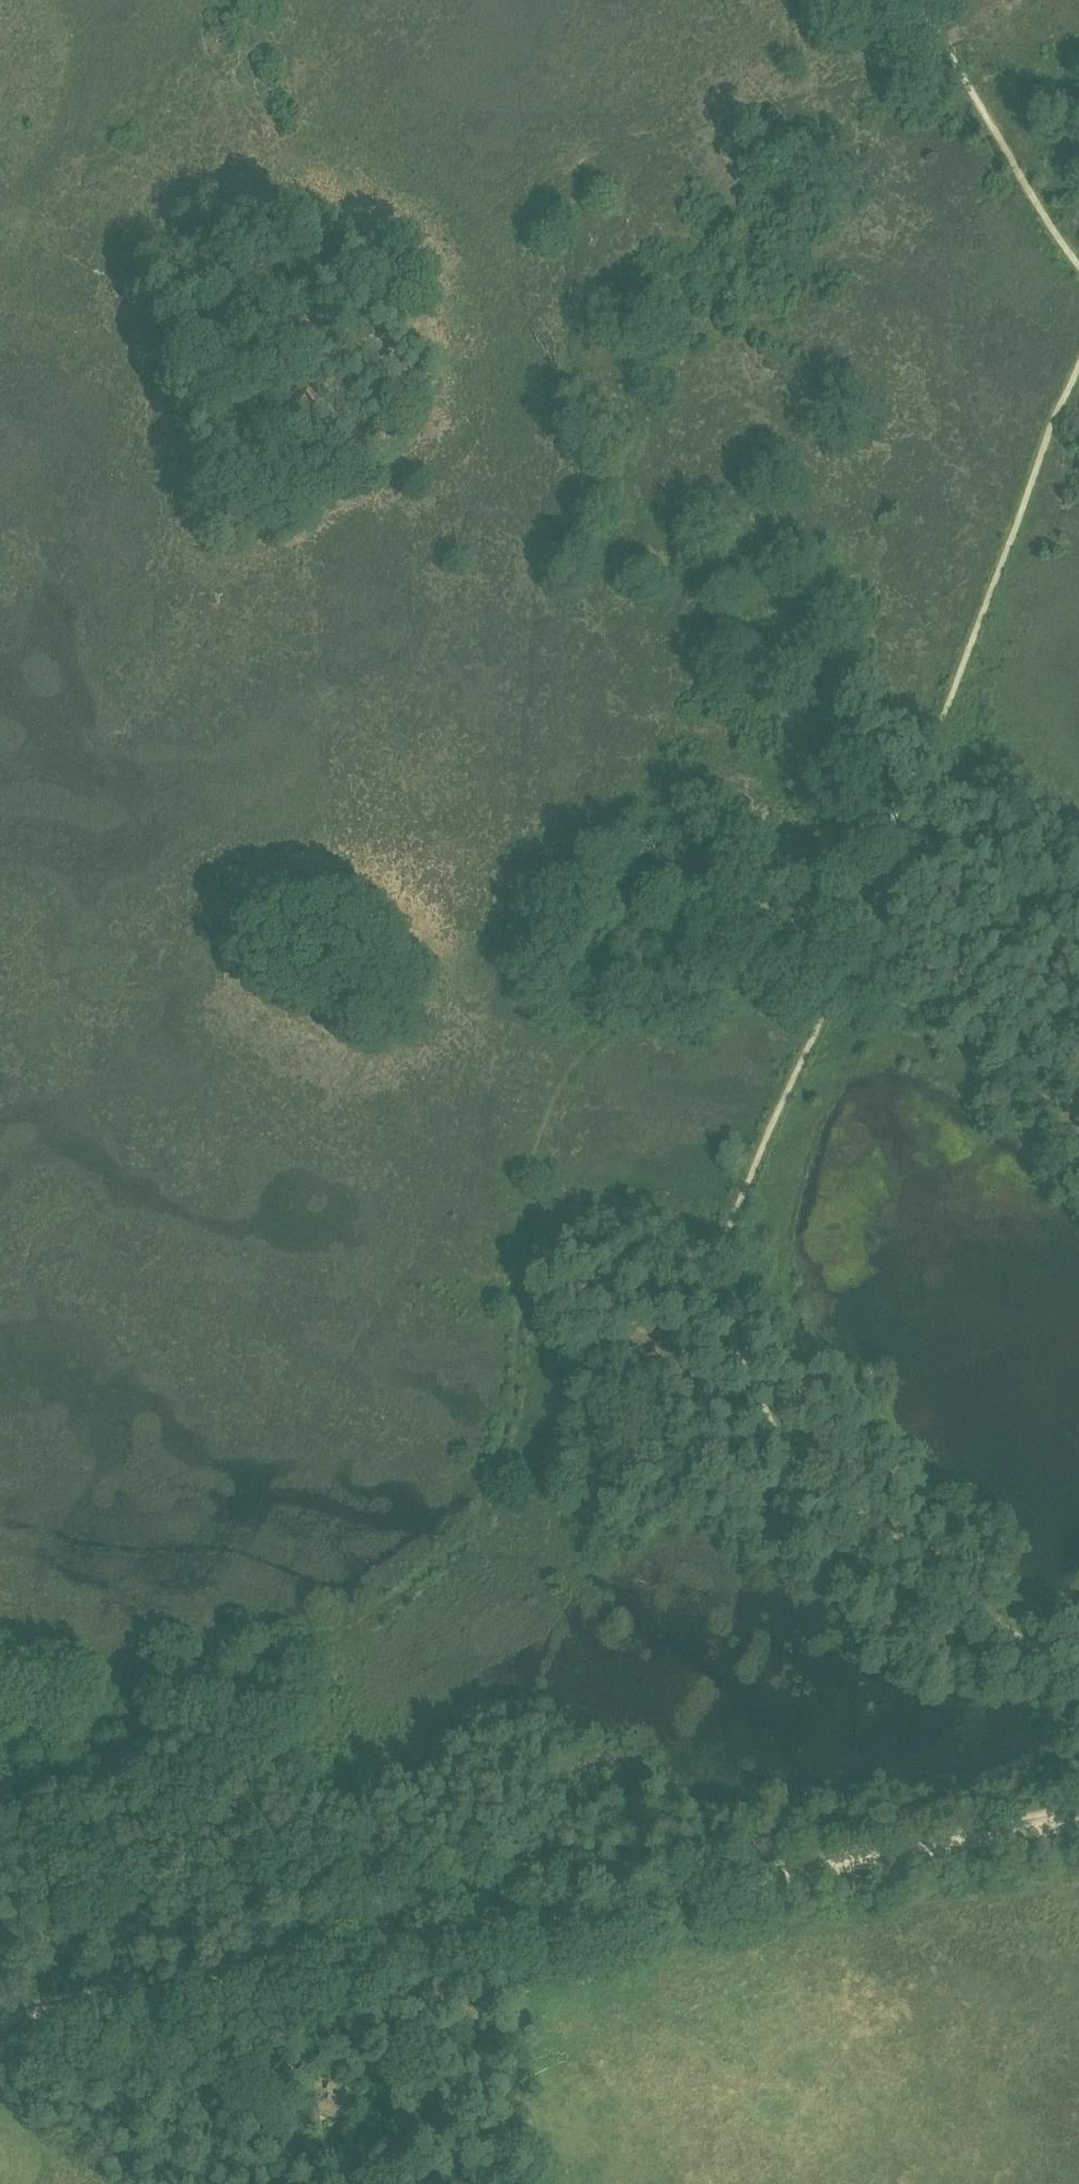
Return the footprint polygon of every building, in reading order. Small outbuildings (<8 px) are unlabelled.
[(347,2120),(356,2088),(330,2081),(328,2090),(322,2088),(323,2083),(312,2080),(308,2090),(317,2092),(315,2100),(299,2095),(297,2103),(301,2104),(299,2109),(301,2110),(299,2118),(318,2123),(320,2114),(322,2115),(322,2113),(337,2117),(337,2118),(347,2120)]
